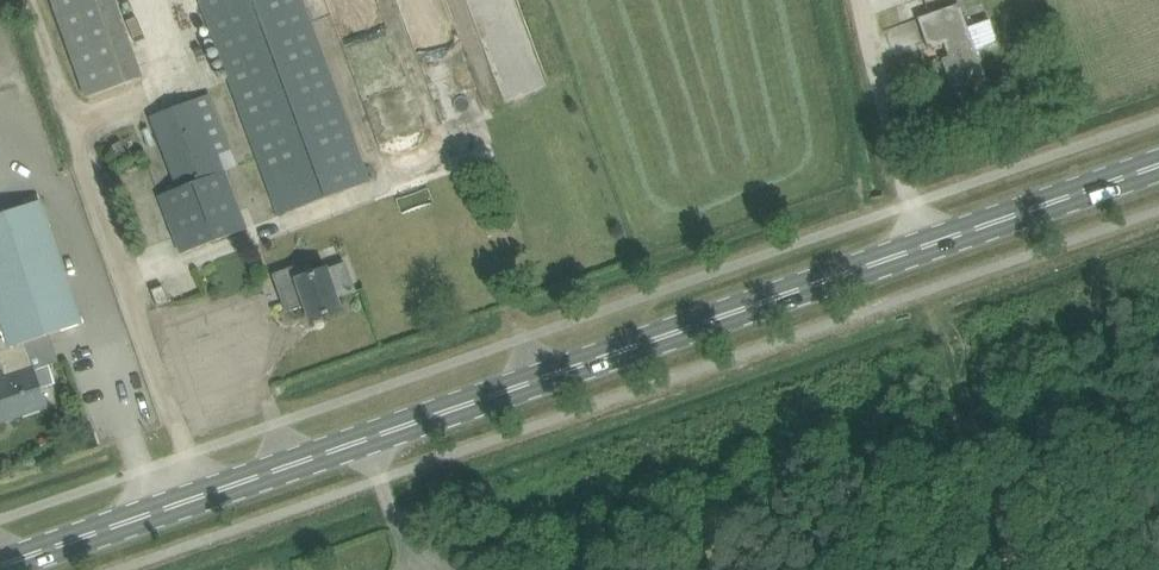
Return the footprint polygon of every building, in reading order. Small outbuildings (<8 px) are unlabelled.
[(141,78),(114,0),(53,0),(88,98),(141,78)] [(222,55),(281,215),(369,182),(310,22),(301,0),(201,0),(222,55)] [(986,78),(976,50),(998,42),(990,20),(968,28),(959,4),(918,19),(929,49),(944,44),(949,57),(942,59),(953,90),(986,78)] [(247,228),(224,171),(236,166),(208,94),(150,117),(178,188),(161,195),(180,242),(184,253),(247,228)] [(34,370),(59,362),(50,335),(82,324),(41,201),(0,215),(0,422),(46,406),(34,370)] [(326,269),(316,273),(312,261),(273,274),(286,313),(306,306),(311,320),(340,310),(326,269)] [(169,302),(163,286),(152,290),(158,306),(169,302)]
